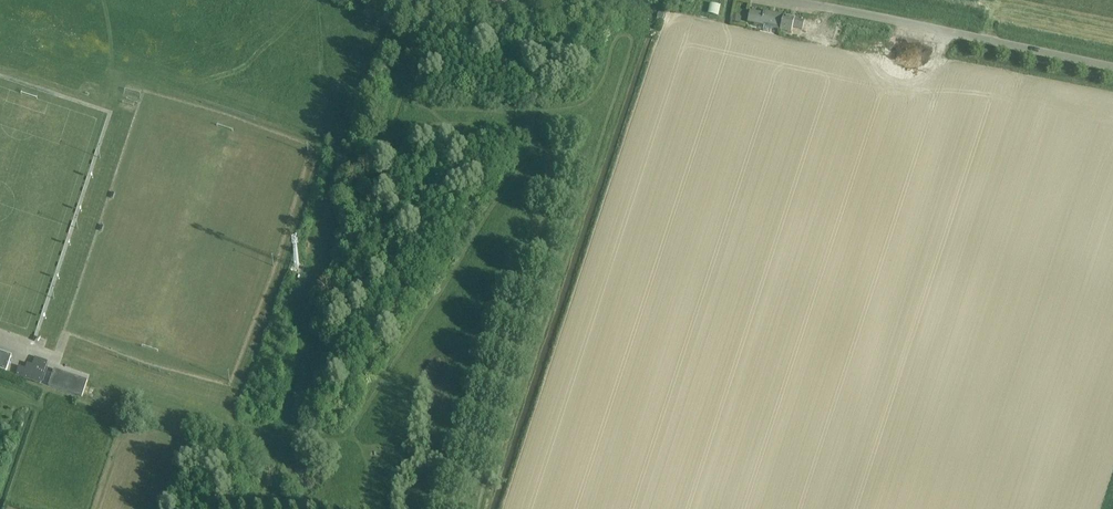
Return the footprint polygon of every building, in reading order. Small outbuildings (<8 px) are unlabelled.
[(751,10),(748,22),(763,25),(762,30),(770,32),(771,28),(779,29),(783,15),(763,11),(763,13),(751,10)] [(657,13),(655,22),(661,23),(663,15),(657,13)] [(732,15),(731,23),(740,24),(740,18),(739,18),(739,16),(732,15)] [(783,15),(779,29),(790,32),(791,28),(793,18),(783,15)] [(793,18),(791,28),(801,30),(804,20),(793,18)] [(0,352),(0,370),(6,372),(12,356),(0,352)] [(20,367),(17,375),(40,383),(47,362),(36,358),(33,366),(27,364),(26,369),(20,367)] [(88,381),(54,370),(48,386),(82,398),(88,381)]
